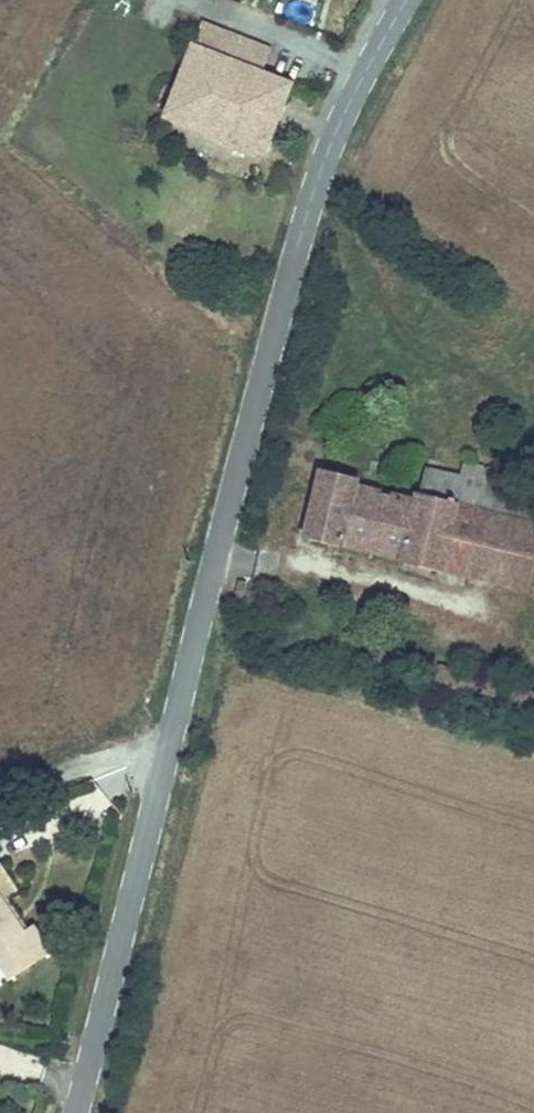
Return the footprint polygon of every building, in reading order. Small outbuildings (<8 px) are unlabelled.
[(265,156),(293,86),(261,73),(270,51),(203,25),(166,118),(265,156)] [(344,430),(353,432),(355,423),(346,421),(344,430)] [(467,464),(464,480),(457,504),(421,495),(422,494),(413,492),(411,502),(356,489),(358,480),(324,471),(307,540),(341,549),(342,544),(404,560),(403,564),(441,573),(442,566),(472,574),(494,485),(488,483),(491,470),(467,464)] [(422,494),(421,495),(457,504),(464,480),(428,470),(422,494)] [(517,476),(491,470),(488,483),(494,485),(514,490),(517,476)] [(471,576),(529,590),(533,568),(533,494),(514,490),(494,485),(472,574),(471,576)] [(241,582),(236,597),(241,598),(246,583),(241,582)] [(0,866),(0,896),(4,902),(18,894),(19,893),(0,866)] [(4,902),(0,896),(0,961),(12,979),(51,955),(34,927),(25,933),(4,902)]
